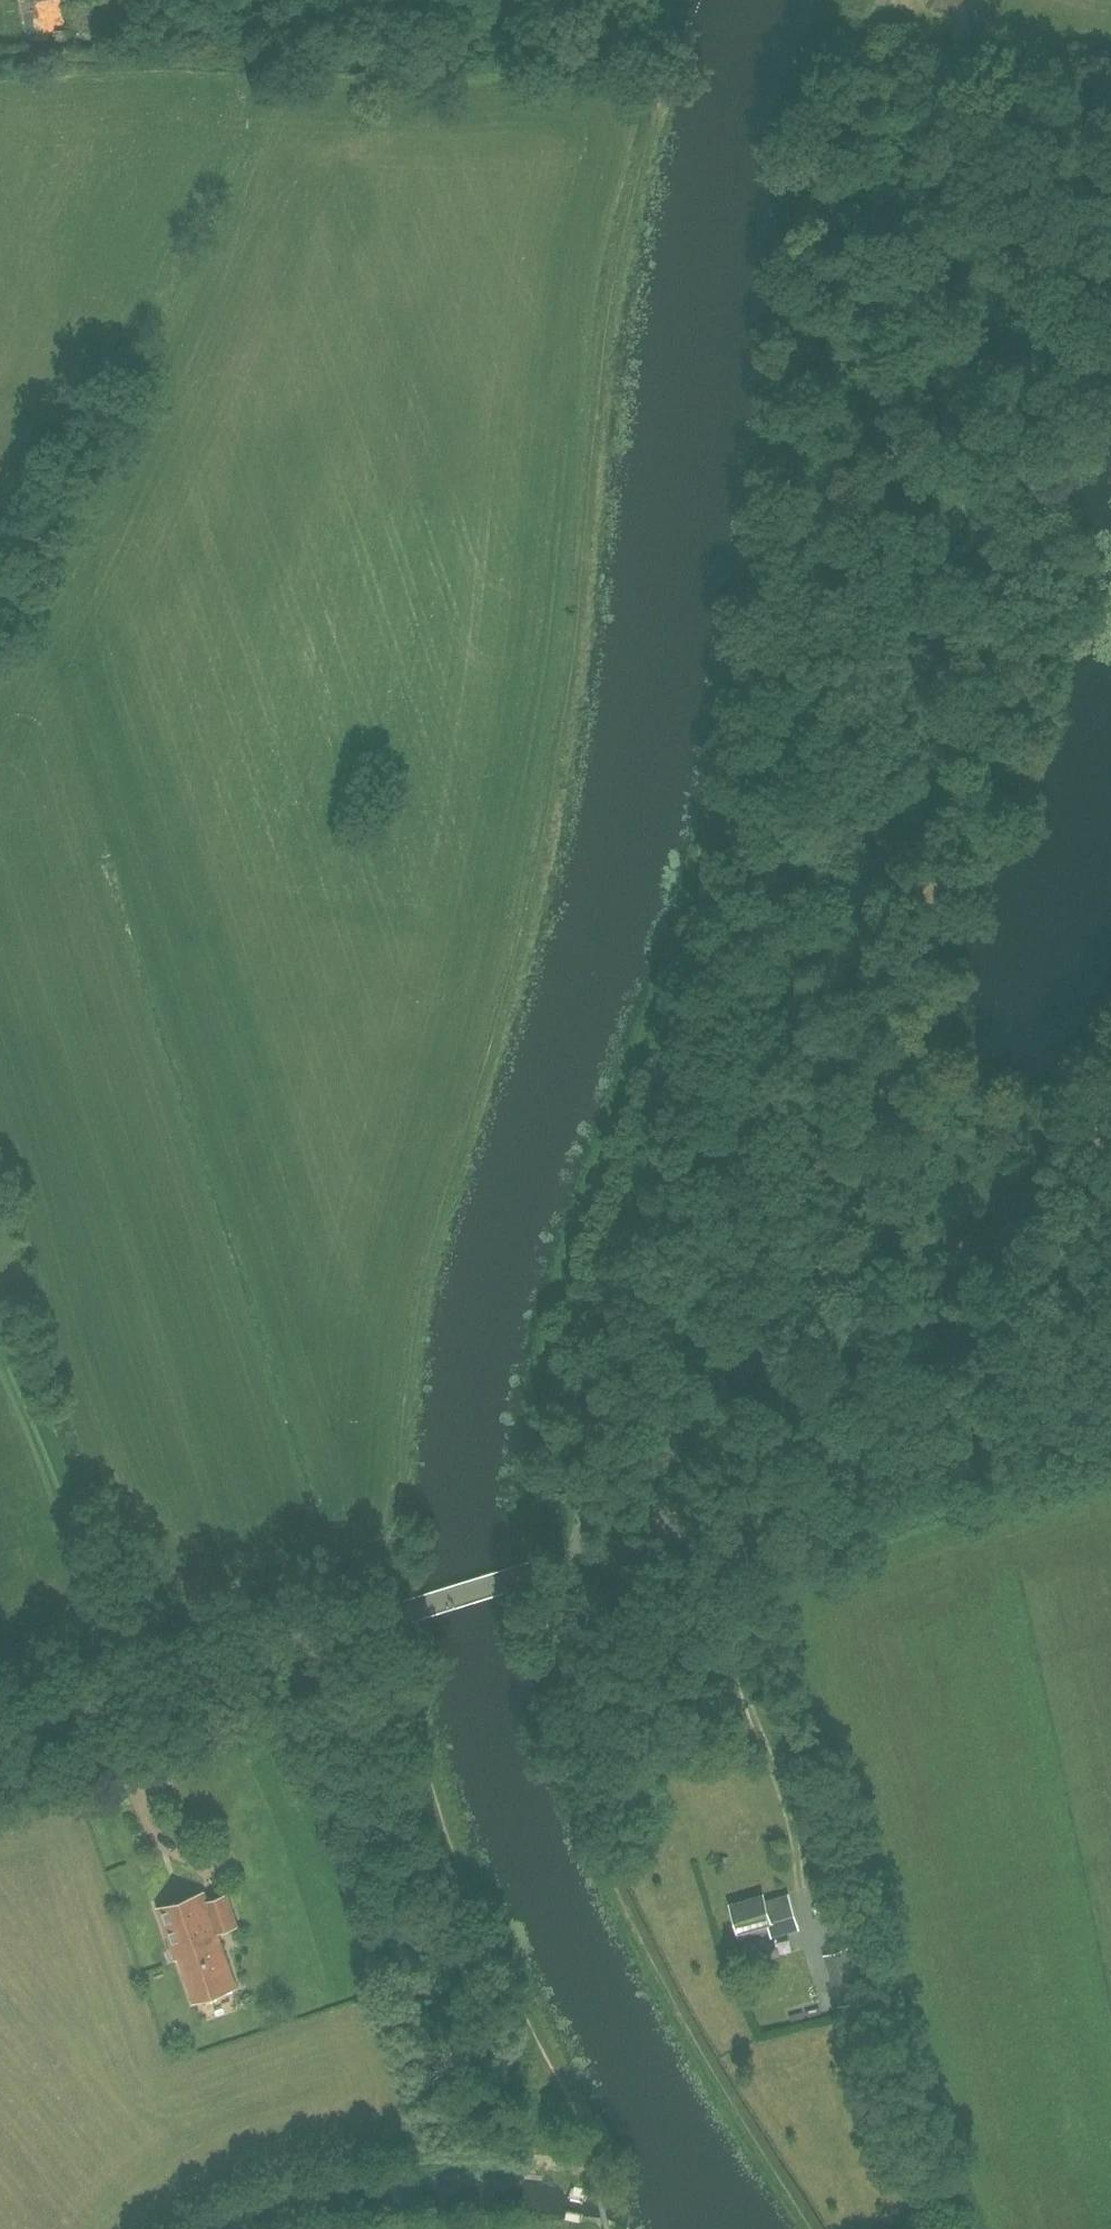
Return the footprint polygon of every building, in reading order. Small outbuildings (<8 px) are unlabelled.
[(230,1986),(212,1932),(232,1925),(222,1895),(202,1902),(199,1893),(155,1908),(171,1958),(174,1957),(189,2000),(230,1986)] [(775,1937),(799,1930),(790,1898),(766,1905),(764,1897),(732,1906),(741,1935),(772,1926),(775,1937)] [(826,1956),(831,1973),(841,2005),(862,1999),(852,1966),(848,1950),(826,1956)]
